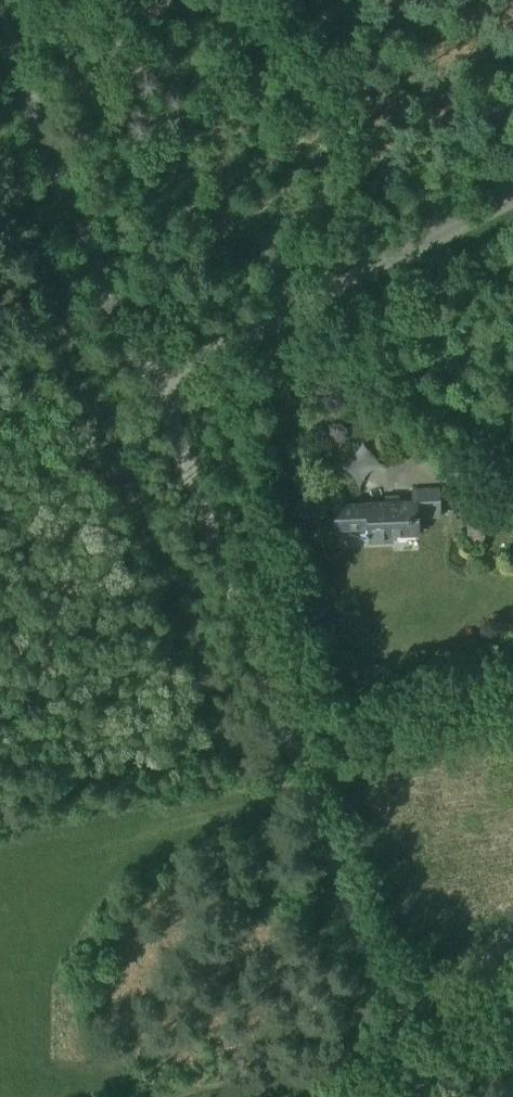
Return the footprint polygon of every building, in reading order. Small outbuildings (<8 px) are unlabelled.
[(439,510),(438,488),(412,490),(413,501),(406,501),(405,478),(387,479),(388,502),(366,503),(334,505),(335,529),(368,527),(368,541),(390,540),(391,540),(391,535),(418,533),(417,516),(439,515),(439,510)] [(465,509),(466,543),(484,543),(484,531),(497,530),(496,508),(465,509)]
